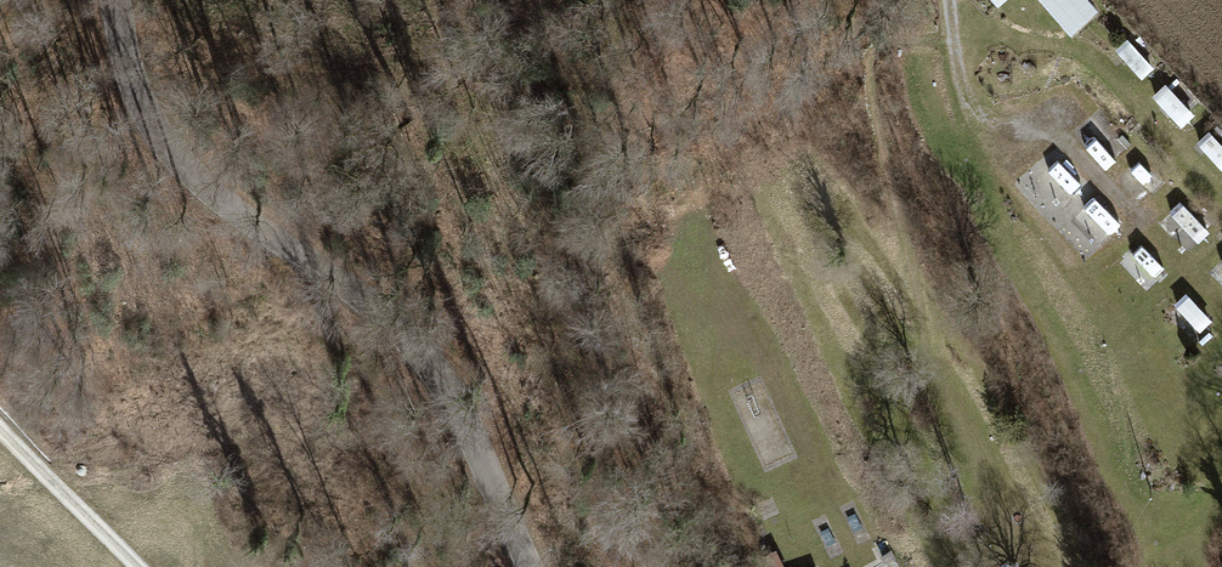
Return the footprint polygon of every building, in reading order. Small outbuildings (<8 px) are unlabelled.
[(1094,9),(1086,0),(1049,0),(1074,28),(1094,9)] [(1155,91),(1183,122),(1197,110),(1169,78),(1155,91)] [(1202,140),(1221,161),(1221,143),(1211,132),(1202,140)] [(1200,241),(1213,223),(1180,200),(1167,218),(1200,241)] [(1202,326),(1212,316),(1188,291),(1178,301),(1202,326)] [(769,469),(797,456),(768,395),(740,408),(769,469)] [(765,556),(769,566),(783,566),(777,551),(765,556)] [(887,557),(875,566),(894,566),(887,557)]
